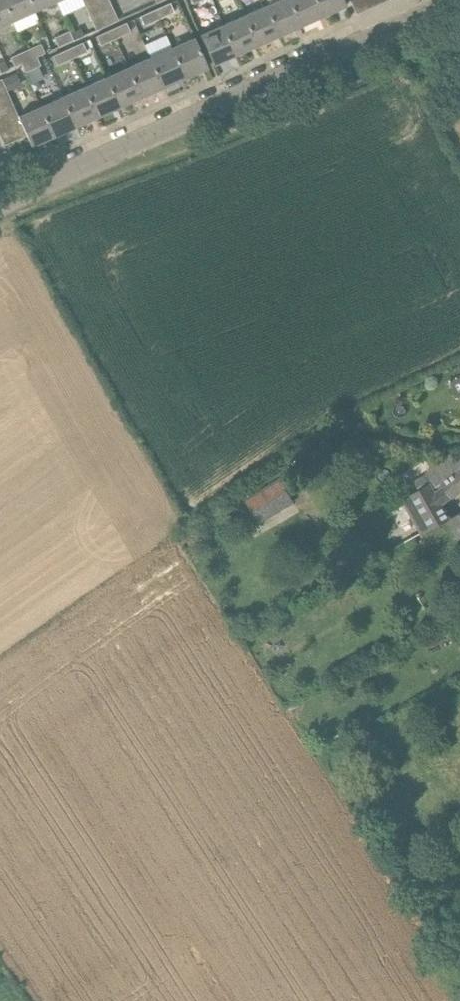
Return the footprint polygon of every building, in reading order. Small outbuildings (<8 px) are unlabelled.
[(12,21),(3,0),(0,0),(0,27),(12,21)] [(35,11),(30,0),(3,0),(12,21),(35,11)] [(57,1),(56,0),(30,0),(35,11),(57,1)] [(113,9),(109,0),(104,0),(86,8),(91,19),(113,9)] [(302,26),(291,0),(278,0),(266,5),(280,36),(302,26)] [(324,16),(317,0),(291,0),(302,26),(324,16)] [(346,6),(344,0),(317,0),(324,16),(346,6)] [(368,9),(364,0),(350,0),(356,14),(368,9)] [(379,4),(377,0),(364,0),(368,9),(379,4)] [(160,19),(175,13),(170,3),(156,10),(160,19)] [(258,46),(280,36),(266,5),(244,15),(258,46)] [(91,19),(96,30),(118,21),(113,9),(91,19)] [(145,26),(160,19),(156,10),(140,17),(145,26)] [(236,55),(258,46),(244,15),(222,25),(236,55)] [(116,39),(131,32),(127,23),(112,30),(116,39)] [(214,65),(236,55),(222,25),(200,35),(214,65)] [(101,46),(116,39),(112,30),(97,36),(101,46)] [(58,48),(75,40),(70,31),(54,38),(58,48)] [(209,68),(207,64),(195,37),(173,47),(187,78),(209,68)] [(72,59),(87,52),(83,42),(68,49),(72,59)] [(37,57),(45,53),(41,44),(26,51),(30,60),(37,57)] [(165,88),(187,78),(173,47),(151,57),(165,88)] [(57,66),(72,59),(68,49),(53,56),(57,66)] [(22,64),(30,60),(26,51),(11,58),(15,67),(22,64)] [(26,72),(41,66),(37,57),(30,60),(22,64),(26,72)] [(142,97),(165,88),(151,57),(129,67),(142,97)] [(9,69),(5,60),(0,62),(0,73),(9,69)] [(120,107),(142,97),(129,67),(106,77),(120,107)] [(98,117),(120,107),(106,77),(84,87),(98,117)] [(76,127),(98,117),(84,87),(62,97),(76,127)] [(12,102),(7,90),(0,93),(0,107),(12,102)] [(54,137),(76,127),(62,97),(40,107),(54,137)] [(17,113),(12,102),(0,107),(0,120),(17,113)] [(32,146),(54,137),(40,107),(18,117),(27,135),(32,146)] [(22,124),(18,117),(17,113),(0,120),(0,134),(22,124)] [(27,135),(22,124),(0,134),(5,145),(27,135)] [(452,497),(459,491),(459,462),(458,463),(452,456),(428,474),(437,487),(441,483),(452,497)] [(259,523),(294,502),(280,478),(245,499),(259,523)] [(446,492),(439,497),(432,485),(429,487),(426,479),(409,488),(413,495),(412,496),(421,512),(422,511),(433,529),(447,521),(459,544),(459,513),(446,492)]
